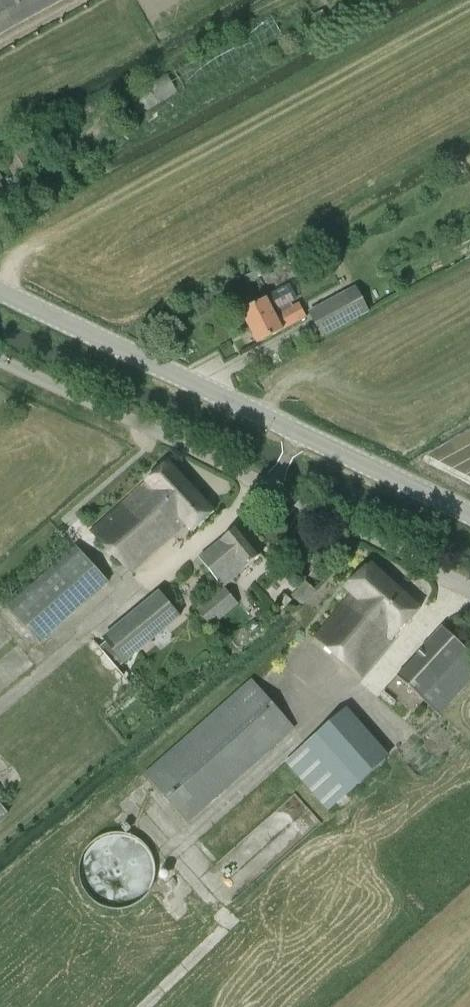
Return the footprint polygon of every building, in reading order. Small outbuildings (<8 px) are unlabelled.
[(60,2),(63,0),(0,0),(0,35),(60,2)] [(18,181),(40,169),(28,147),(6,159),(18,181)] [(272,299),(268,302),(266,298),(241,312),(259,343),(283,330),(307,317),(299,304),(293,307),(291,304),(298,300),(290,285),(270,296),(272,299)] [(354,286),(344,291),(310,311),(324,336),(368,310),(354,286)] [(193,531),(215,511),(169,461),(147,481),(93,531),(131,573),(186,523),(193,531)] [(239,526),(200,559),(224,587),(263,555),(239,526)] [(9,607),(41,643),(109,582),(78,546),(9,607)] [(393,641),(421,609),(372,563),(346,587),(353,595),(317,638),(362,678),(393,641)] [(307,580),(292,596),(302,605),(316,589),(307,580)] [(224,587),(209,600),(196,611),(211,629),(239,605),(224,587)] [(159,591),(103,638),(106,643),(101,647),(118,669),(181,617),(159,591)] [(287,606),(293,600),(287,594),(281,599),(287,606)] [(469,682),(469,653),(443,628),(398,676),(439,715),(469,682)] [(187,823),(294,729),(252,680),(145,774),(187,823)] [(390,758),(347,708),(285,762),(328,812),(390,758)] [(9,810),(0,800),(0,818),(9,810)] [(84,839),(91,897),(142,891),(135,833),(84,839)]
